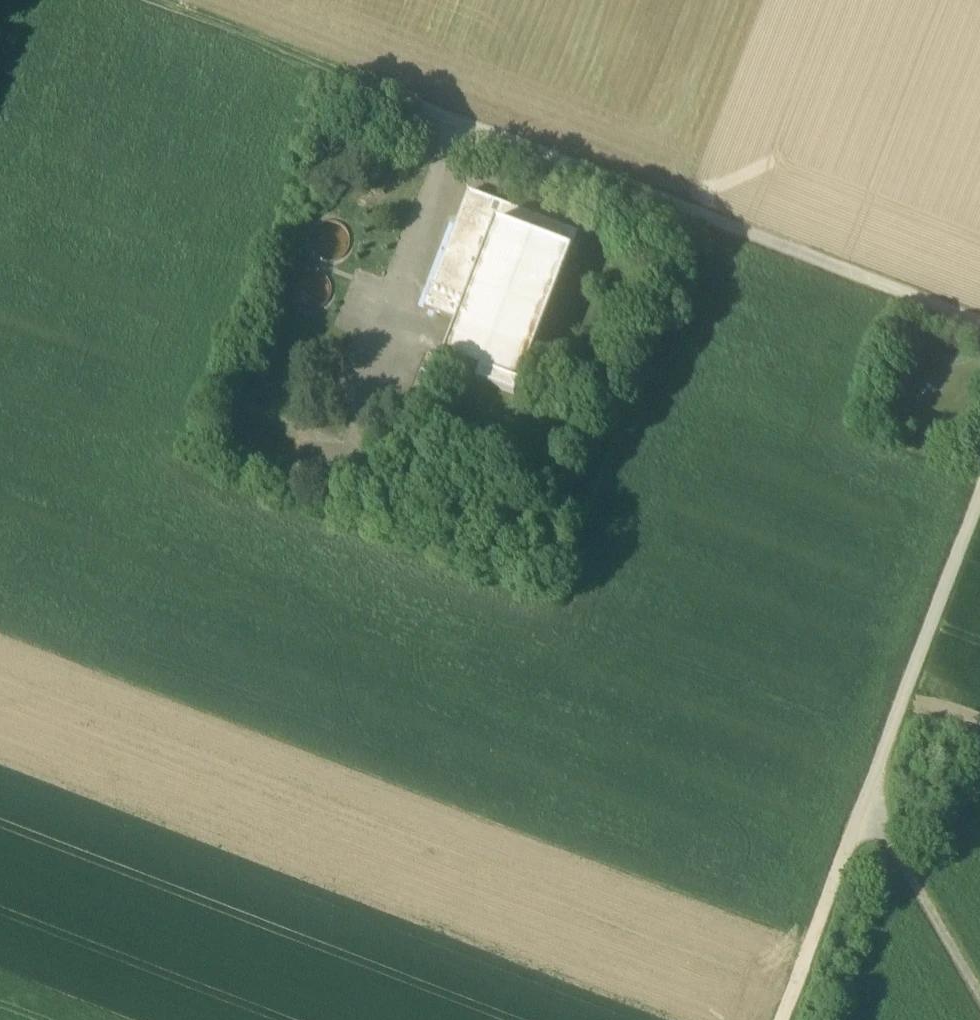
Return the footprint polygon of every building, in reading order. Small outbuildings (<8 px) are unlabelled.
[(581,235),(470,192),(424,310),(456,323),(443,356),(479,370),(473,385),(516,402),(581,235)]
